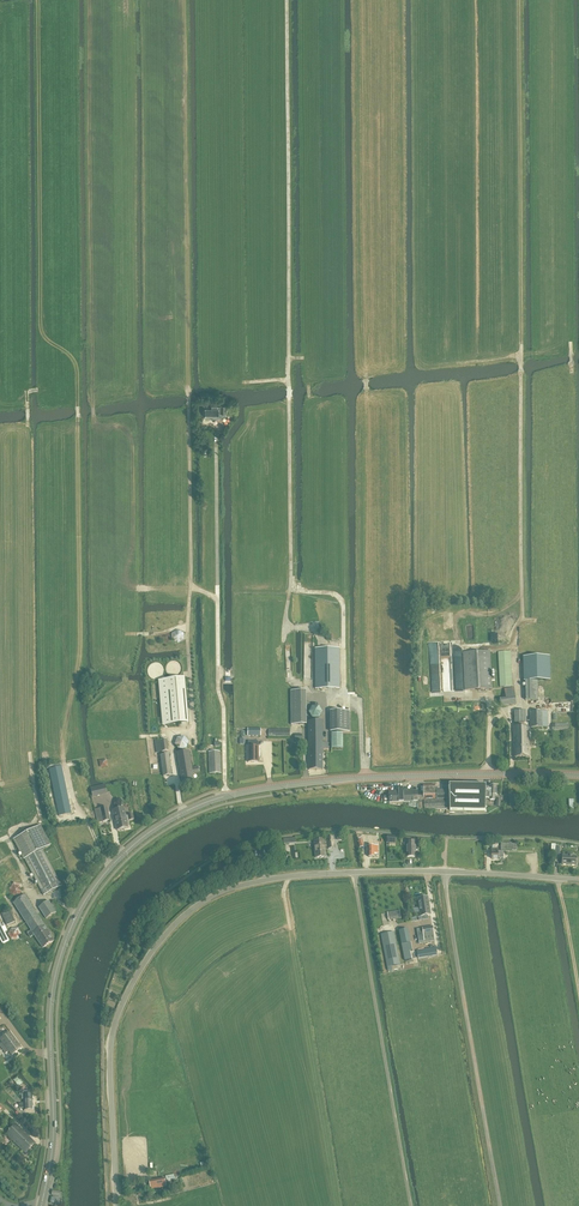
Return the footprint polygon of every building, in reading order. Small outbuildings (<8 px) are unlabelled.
[(226,414),(226,406),(221,405),(221,407),(218,407),(218,406),(212,406),(212,409),(205,409),(205,411),(204,411),(204,416),(205,416),(205,418),(211,418),(213,418),(219,418),(219,413),(221,413),(226,414)] [(184,640),(184,633),(178,629),(171,633),(172,640),(178,644),(184,640)] [(315,689),(340,689),(339,648),(315,648),(315,689)] [(465,690),(492,689),(490,651),(463,653),(465,690)] [(512,686),(510,652),(498,652),(500,687),(512,686)] [(523,657),(524,681),(525,681),(538,681),(550,681),(550,657),(523,657)] [(185,694),(183,679),(160,681),(163,715),(164,725),(168,725),(187,723),(185,694)] [(539,700),(538,681),(525,681),(526,701),(539,700)] [(501,706),(516,704),(513,688),(504,689),(506,698),(500,698),(501,706)] [(292,725),(307,725),(306,691),(291,691),(292,725)] [(319,718),(322,712),(319,706),(312,706),(309,712),(312,718),(319,718)] [(330,732),(350,732),(349,711),(330,711),(330,732)] [(515,723),(526,723),(526,711),(514,711),(515,723)] [(531,728),(548,727),(548,711),(530,712),(531,728)] [(322,721),(308,721),(309,769),(309,770),(323,770),(322,750),(328,749),(328,743),(322,743),(322,721)] [(529,757),(529,746),(535,746),(534,741),(533,741),(533,740),(530,740),(530,741),(529,741),(529,727),(513,727),(514,757),(529,757)] [(331,748),(343,748),(342,733),(331,733),(331,748)] [(186,749),(189,742),(184,737),(177,738),(175,745),(179,750),(186,749)] [(162,752),(169,751),(167,739),(154,741),(156,753),(162,752)] [(260,747),(258,747),(258,741),(248,742),(248,747),(248,762),(259,762),(259,757),(260,757),(260,747)] [(199,767),(191,768),(189,751),(177,753),(182,784),(194,783),(192,773),(199,772),(199,767)] [(209,774),(221,773),(220,751),(208,752),(209,774)] [(160,756),(163,772),(164,777),(172,775),(169,754),(160,756)] [(59,816),(72,814),(62,767),(49,770),(59,816)] [(93,797),(107,794),(105,785),(90,788),(93,797)] [(436,791),(436,792),(435,792),(435,785),(423,785),(423,796),(418,796),(418,791),(415,791),(416,808),(418,808),(418,810),(419,811),(424,811),(424,810),(446,810),(446,814),(449,814),(449,812),(449,790),(436,791)] [(485,799),(485,786),(449,785),(449,790),(449,812),(485,812),(485,799)] [(485,799),(490,799),(490,801),(495,801),(495,796),(497,796),(497,786),(490,786),(485,786),(485,799)] [(416,808),(415,791),(403,792),(403,789),(401,789),(400,788),(400,787),(399,787),(398,787),(398,788),(398,792),(389,793),(389,803),(408,803),(408,806),(416,808)] [(121,806),(122,802),(119,798),(114,799),(113,804),(116,807),(121,806)] [(107,807),(95,810),(97,823),(110,820),(107,807)] [(124,808),(112,810),(117,830),(129,828),(127,821),(132,820),(133,820),(134,819),(133,814),(132,814),(130,815),(126,816),(124,808)] [(44,895),(62,886),(42,850),(50,846),(40,826),(14,839),(44,895)] [(395,844),(396,836),(387,835),(386,843),(395,844)] [(314,842),(316,858),(325,857),(325,849),(328,849),(335,848),(334,838),(327,839),(327,841),(324,841),(314,842)] [(415,850),(418,850),(418,840),(411,840),(411,841),(412,841),(412,842),(407,842),(407,857),(415,857),(415,850)] [(374,854),(378,854),(378,846),(366,846),(367,852),(368,852),(369,857),(374,857),(374,854)] [(572,857),(573,854),(568,854),(568,856),(563,856),(562,864),(576,865),(577,864),(577,862),(576,861),(577,857),(572,857)] [(21,892),(20,890),(22,889),(21,885),(13,884),(9,889),(11,896),(19,898),(21,896),(24,893),(21,892)] [(25,895),(13,903),(31,931),(27,934),(30,938),(34,935),(43,948),(54,941),(45,926),(25,895)] [(428,897),(417,899),(420,917),(422,917),(428,916),(431,915),(428,897)] [(54,903),(52,905),(49,901),(39,908),(46,919),(56,913),(55,911),(58,909),(54,903)] [(7,925),(15,922),(10,910),(2,914),(7,925)] [(389,921),(401,919),(399,911),(387,913),(389,921)] [(2,944),(9,941),(4,932),(7,930),(4,924),(1,925),(0,923),(0,939),(2,944)] [(427,943),(435,941),(433,926),(422,928),(416,929),(419,944),(427,943)] [(18,939),(21,934),(18,928),(11,929),(8,934),(12,940),(18,939)] [(410,942),(408,930),(399,932),(401,944),(410,942)] [(387,967),(400,965),(394,933),(381,935),(387,967)] [(143,936),(142,938),(138,934),(134,938),(140,945),(146,939),(143,936)] [(418,959),(438,956),(436,947),(417,950),(418,959)] [(0,1045),(0,1047),(6,1054),(8,1052),(9,1051),(12,1056),(22,1049),(10,1032),(7,1034),(6,1032),(1,1036),(2,1038),(0,1039),(0,1040),(2,1043),(2,1044),(0,1045)] [(32,1095),(29,1095),(29,1091),(23,1091),(23,1095),(21,1095),(22,1099),(24,1099),(24,1100),(32,1100),(32,1095)] [(24,1109),(24,1111),(33,1110),(32,1100),(24,1100),(24,1103),(19,1103),(19,1109),(24,1109)] [(26,1154),(36,1144),(16,1125),(6,1134),(26,1154)] [(166,1186),(165,1180),(164,1178),(161,1179),(161,1181),(150,1184),(151,1190),(166,1186)]
